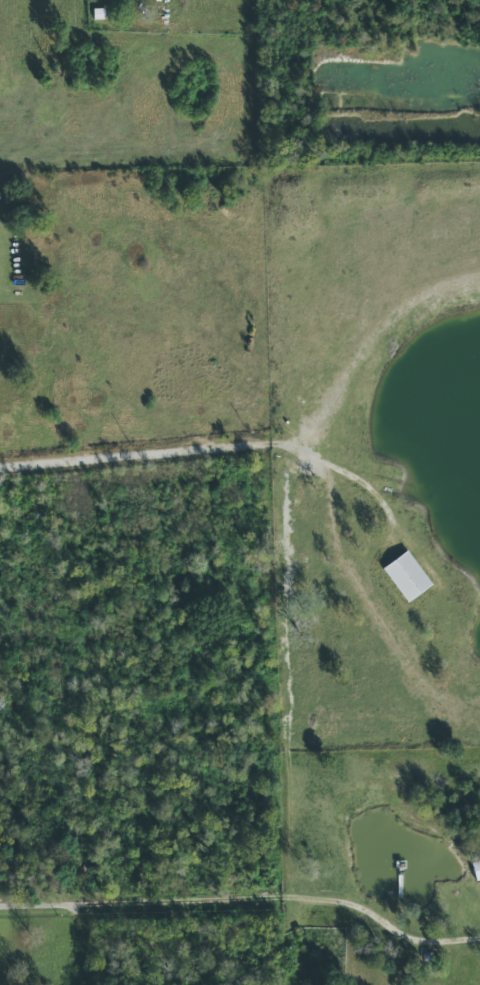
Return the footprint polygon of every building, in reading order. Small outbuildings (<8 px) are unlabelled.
[(406,604),(431,586),(406,552),(382,570),(406,604)] [(479,880),(479,862),(471,863),(474,881),(479,880)]
